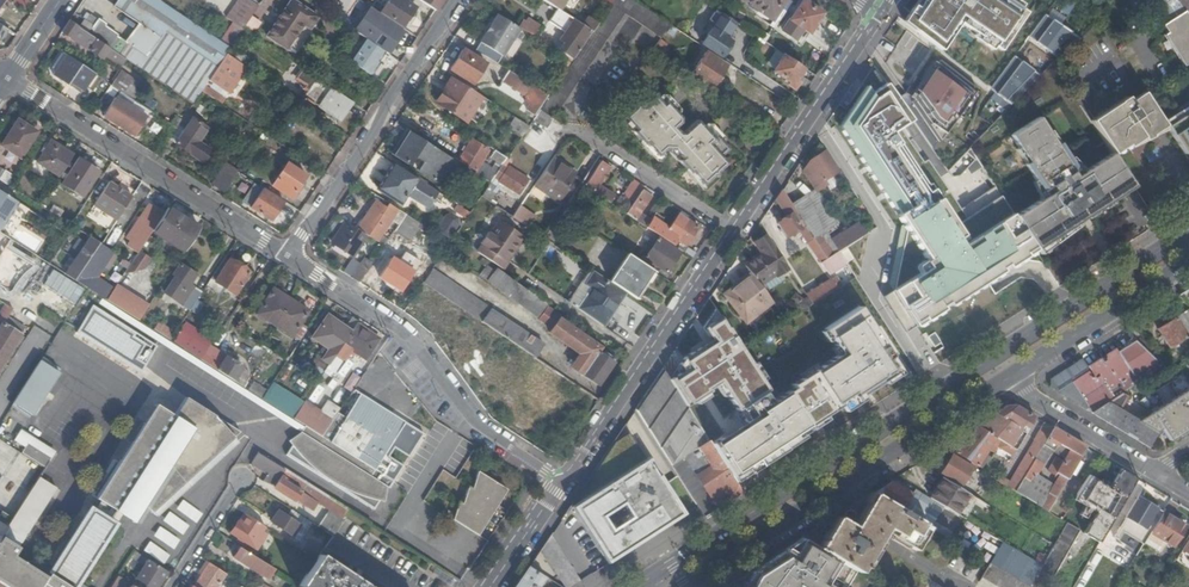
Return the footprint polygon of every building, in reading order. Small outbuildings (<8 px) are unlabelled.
[(31,2),(28,0),(14,0),(13,2),(25,10),(31,2)] [(119,2),(188,48),(195,53),(218,68),(209,82),(229,96),(247,69),(243,67),(226,55),(231,49),(169,8),(159,1),(157,0),(116,0),(119,2)] [(159,1),(169,8),(173,2),(170,0),(160,0),(159,1)] [(246,0),(240,0),(226,20),(243,31),(253,16),(259,7),(246,0)] [(402,0),(389,0),(379,15),(394,25),(401,30),(415,9),(402,0)] [(434,13),(442,0),(415,0),(434,13)] [(556,12),(564,0),(538,0),(556,12)] [(607,8),(590,34),(571,63),(561,77),(574,85),(622,16),(658,39),(668,25),(667,25),(631,0),(612,0),(608,6),(609,6),(608,7),(607,8)] [(683,7),(705,22),(713,11),(696,0),(688,0),(683,7)] [(758,11),(771,19),(783,0),(742,0),(758,11)] [(787,20),(807,34),(821,12),(802,0),(801,0),(787,20)] [(904,27),(940,51),(960,22),(1003,50),(1027,14),(1005,0),(922,0),(904,27)] [(1161,26),(1166,34),(1162,37),(1182,68),(1188,63),(1188,20),(1184,12),(1188,9),(1188,0),(1155,0),(1150,3),(1165,23),(1161,26)] [(178,59),(159,47),(158,45),(161,40),(165,34),(187,49),(188,48),(119,2),(114,9),(138,25),(126,45),(119,56),(125,60),(135,67),(193,105),(199,97),(202,93),(204,89),(209,82),(218,68),(195,53),(189,61),(180,55),(178,59)] [(318,20),(292,2),(279,20),(300,33),(304,27),(310,31),(318,20)] [(355,11),(365,17),(370,9),(361,2),(355,11)] [(600,12),(592,7),(578,26),(588,32),(590,34),(607,8),(604,6),(600,12)] [(714,10),(713,11),(705,22),(712,27),(720,14),(714,10)] [(758,11),(755,16),(767,24),(771,19),(758,11)] [(409,38),(393,27),(394,25),(379,15),(376,13),(363,31),(397,55),(409,38)] [(700,45),(718,57),(728,43),(724,40),(735,24),(720,14),(712,27),(700,45)] [(525,15),(519,26),(533,34),(539,24),(525,15)] [(260,24),(253,16),(243,31),(252,37),(260,24)] [(490,25),(484,34),(474,51),(496,65),(518,29),(496,16),(490,25)] [(571,21),(562,16),(554,28),(562,34),(571,21)] [(1044,17),(1028,37),(1056,59),(1074,40),(1044,17)] [(125,60),(119,56),(126,45),(109,33),(110,32),(104,28),(104,27),(90,18),(86,23),(83,21),(78,29),(69,23),(62,34),(101,60),(103,57),(117,66),(118,64),(121,66),(125,60)] [(267,38),(287,52),(300,33),(279,20),(267,38)] [(574,23),(571,21),(562,34),(566,36),(574,23)] [(490,25),(487,23),(481,32),(484,34),(490,25)] [(562,34),(557,41),(562,44),(558,51),(571,59),(588,32),(578,26),(574,23),(566,36),(562,34)] [(1103,33),(1102,33),(1109,43),(1110,43),(1115,39),(1109,29),(1103,33)] [(161,40),(158,45),(159,47),(178,59),(180,55),(189,61),(195,53),(188,48),(187,49),(165,34),(161,40)] [(1117,54),(1122,50),(1115,39),(1110,43),(1117,54)] [(370,44),(364,41),(358,50),(359,50),(364,53),(370,44)] [(562,44),(557,41),(553,48),(558,51),(562,44)] [(377,64),(373,61),(379,51),(370,44),(364,53),(359,50),(355,57),(359,61),(355,67),(369,77),(377,64)] [(231,49),(226,55),(243,67),(249,60),(231,48),(231,49)] [(471,85),(484,67),(462,52),(449,71),(471,85)] [(100,80),(62,54),(52,70),(53,77),(67,87),(69,83),(82,92),(84,89),(91,94),(100,80)] [(716,62),(703,54),(689,75),(701,84),(716,62)] [(771,72),(791,86),(802,69),(781,55),(771,72)] [(1013,56),(988,88),(1010,106),(1040,76),(1013,56)] [(724,68),(716,62),(701,84),(710,89),(724,68)] [(938,62),(911,104),(913,108),(906,113),(910,121),(933,152),(943,142),(975,90),(938,62)] [(134,79),(120,70),(110,87),(113,88),(123,95),(134,79)] [(294,87),(313,90),(316,77),(297,73),(294,87)] [(527,107),(524,112),(533,118),(538,111),(548,97),(547,97),(518,79),(507,73),(501,83),(523,97),(522,99),(523,99),(524,100),(522,103),(527,107)] [(441,90),(445,93),(437,106),(464,124),(481,98),(448,77),(441,90)] [(561,77),(548,97),(538,111),(551,119),(574,85),(561,77)] [(892,290),(917,328),(1036,251),(1014,217),(1011,212),(1001,196),(965,219),(927,160),(924,162),(901,127),(910,121),(906,113),(886,83),(871,92),(841,134),(927,266),(892,290)] [(317,108),(338,123),(351,104),(323,85),(316,96),(322,101),(317,108)] [(445,93),(441,90),(432,103),(437,106),(445,93)] [(202,93),(199,97),(209,103),(212,99),(209,98),(205,95),(202,93)] [(644,94),(635,102),(632,102),(632,105),(621,116),(632,128),(631,130),(643,144),(645,142),(656,153),(659,151),(662,151),(667,157),(672,163),(671,164),(683,178),(686,176),(697,189),(708,178),(712,178),(713,174),(722,166),(716,158),(724,151),(721,147),(714,139),(709,140),(700,147),(695,140),(702,134),(691,123),(688,125),(675,137),(669,131),(675,126),(674,120),(667,113),(665,115),(662,112),(654,119),(649,113),(655,107),(644,94)] [(1124,100),(1090,122),(1106,146),(1110,150),(1113,154),(1125,146),(1127,148),(1140,140),(1142,143),(1165,128),(1162,124),(1142,94),(1127,103),(1124,100)] [(115,100),(103,118),(134,140),(147,122),(115,100)] [(667,113),(659,104),(655,107),(649,113),(654,119),(662,112),(665,115),(667,113)] [(1162,124),(1165,128),(1182,162),(1188,157),(1188,107),(1162,124)] [(538,111),(533,118),(532,120),(546,129),(552,120),(551,119),(538,111)] [(1050,194),(1014,217),(1024,232),(1036,251),(1135,188),(1113,154),(1110,150),(1080,170),(1044,115),(1012,136),(1050,194)] [(183,121),(175,116),(169,125),(176,130),(183,121)] [(186,116),(183,121),(176,130),(182,134),(192,120),(186,116)] [(514,119),(507,130),(520,138),(527,127),(514,119)] [(208,131),(192,120),(182,134),(199,145),(208,131)] [(36,134),(17,122),(0,148),(19,160),(36,134)] [(406,133),(411,136),(417,127),(410,122),(404,131),(406,133)] [(169,142),(202,164),(210,152),(199,145),(182,134),(176,130),(169,142)] [(700,147),(709,140),(714,139),(706,131),(702,134),(695,140),(700,147)] [(391,157),(439,187),(455,163),(420,141),(411,136),(406,133),(391,157)] [(51,141),(37,163),(59,177),(73,156),(51,141)] [(459,162),(475,172),(473,175),(489,185),(502,166),(506,160),(494,152),(489,159),(495,164),(491,170),(492,170),(490,174),(478,167),(480,163),(487,152),(471,142),(459,162)] [(956,182),(982,167),(972,151),(947,166),(956,182)] [(836,173),(823,153),(808,162),(801,173),(814,193),(824,186),(821,182),(836,173)] [(77,160),(60,186),(80,199),(97,173),(77,160)] [(551,160),(534,185),(565,206),(567,202),(573,194),(581,183),(573,177),(574,176),(551,160)] [(590,168),(588,172),(583,179),(586,181),(582,186),(592,193),(596,186),(609,168),(599,161),(593,170),(590,168)] [(480,163),(478,167),(490,174),(492,170),(491,170),(480,163)] [(227,164),(212,189),(222,195),(235,175),(237,171),(227,164)] [(294,194),(305,177),(285,165),(271,187),(289,199),(293,193),(294,194)] [(443,197),(393,166),(377,189),(401,204),(406,196),(426,209),(433,199),(439,202),(443,197)] [(502,166),(489,185),(481,197),(489,203),(494,196),(491,194),(498,184),(517,196),(527,180),(509,168),(508,169),(502,166)] [(3,170),(0,175),(0,182),(9,187),(14,178),(3,170)] [(639,191),(641,187),(631,181),(623,194),(633,200),(639,191)] [(114,221),(130,198),(108,183),(92,207),(114,221)] [(604,191),(596,186),(592,193),(600,198),(604,191)] [(250,208),(271,222),(284,202),(263,188),(250,208)] [(786,240),(798,234),(801,239),(805,246),(807,245),(813,242),(799,220),(790,206),(781,190),(774,200),(785,217),(780,220),(782,223),(777,226),(786,240)] [(613,197),(604,191),(600,198),(608,203),(613,197)] [(633,200),(628,209),(637,215),(633,220),(647,229),(655,215),(653,214),(649,220),(638,213),(648,197),(639,191),(633,200)] [(16,203),(0,192),(0,229),(16,203)] [(580,198),(573,194),(567,202),(574,207),(580,198)] [(383,207),(376,202),(356,231),(364,235),(383,248),(386,242),(380,238),(392,221),(398,225),(404,215),(385,203),(383,207)] [(819,251),(825,260),(837,252),(838,251),(830,240),(827,234),(839,226),(824,204),(799,220),(813,242),(818,249),(819,251)] [(456,205),(452,212),(466,220),(470,214),(456,205)] [(530,214),(519,207),(511,218),(522,225),(530,214)] [(198,230),(168,210),(152,232),(183,252),(198,230)] [(439,224),(453,232),(459,219),(445,212),(439,224)] [(655,215),(647,229),(653,233),(662,218),(656,214),(655,215)] [(404,215),(398,225),(393,233),(409,243),(421,225),(404,215)] [(665,219),(662,218),(653,233),(679,251),(691,258),(695,253),(686,247),(699,229),(679,216),(670,231),(661,225),(665,219)] [(499,219),(490,233),(481,245),(476,252),(482,256),(488,261),(498,268),(502,270),(524,236),(499,219)] [(362,242),(360,241),(364,235),(356,231),(345,223),(332,243),(352,256),(362,242)] [(856,224),(830,240),(838,251),(863,236),(856,224)] [(112,244),(119,230),(113,227),(106,241),(112,244)] [(490,233),(487,230),(478,243),(481,245),(490,233)] [(765,235),(762,230),(753,241),(754,243),(765,235)] [(768,265),(774,262),(781,272),(787,268),(777,253),(765,235),(754,243),(768,265)] [(79,273),(99,244),(89,238),(64,275),(74,281),(79,273)] [(648,253),(644,259),(665,272),(677,253),(657,240),(651,248),(646,245),(643,250),(648,253)] [(759,255),(743,265),(748,272),(751,276),(760,287),(763,284),(773,276),(774,277),(778,274),(781,272),(774,262),(768,265),(754,243),(753,241),(751,243),(759,255)] [(813,242),(807,245),(812,253),(818,249),(813,242)] [(0,245),(0,280),(5,282),(6,279),(13,283),(26,261),(0,245)] [(140,251),(130,265),(140,272),(149,258),(140,251)] [(819,251),(815,254),(825,269),(826,267),(828,270),(830,268),(825,260),(819,251)] [(837,252),(825,260),(830,268),(831,269),(843,261),(837,252)] [(379,278),(400,291),(418,263),(404,254),(397,264),(390,260),(379,278)] [(651,271),(627,255),(614,273),(639,290),(651,271)] [(488,261),(482,256),(478,262),(484,266),(488,261)] [(81,296),(26,261),(13,283),(67,317),(81,296)] [(228,261),(214,283),(221,287),(233,296),(247,274),(228,261)] [(488,261),(484,266),(479,275),(489,281),(498,268),(488,261)] [(174,277),(163,294),(188,311),(199,294),(187,286),(194,276),(178,266),(172,275),(174,277)] [(367,271),(360,266),(350,279),(358,284),(367,271)] [(487,283),(536,316),(547,301),(502,270),(498,268),(489,281),(487,283)] [(432,270),(422,284),(533,357),(541,345),(490,310),(491,309),(432,270)] [(592,272),(584,285),(572,302),(570,305),(601,327),(602,327),(618,305),(618,300),(616,299),(621,291),(608,282),(592,272)] [(751,276),(748,272),(735,282),(738,287),(751,276)] [(89,280),(79,273),(74,281),(84,287),(89,280)] [(614,273),(608,282),(621,291),(626,294),(633,299),(639,290),(614,273)] [(782,280),(778,274),(774,277),(773,276),(763,284),(767,290),(782,280)] [(765,320),(758,311),(771,302),(760,287),(751,276),(738,287),(735,282),(722,292),(751,330),(765,320)] [(992,280),(997,290),(1006,286),(1002,276),(992,280)] [(836,278),(830,282),(833,287),(839,283),(836,278)] [(217,292),(221,287),(214,283),(209,280),(206,285),(217,292)] [(811,292),(812,293),(806,297),(807,299),(812,306),(814,304),(836,290),(833,287),(830,282),(830,281),(811,292)] [(584,285),(580,282),(568,300),(572,302),(584,285)] [(114,288),(105,301),(136,321),(146,307),(114,288)] [(273,291),(257,316),(274,327),(291,338),(300,326),(308,313),(290,302),(273,291)] [(626,294),(621,291),(616,299),(618,300),(620,302),(626,294)] [(802,302),(792,295),(788,303),(795,308),(795,307),(802,302)] [(956,303),(959,311),(938,319),(945,336),(984,320),(974,295),(956,303)] [(93,303),(157,343),(296,432),(299,427),(91,296),(88,300),(93,303)] [(807,299),(802,302),(795,307),(795,308),(799,314),(812,306),(807,299)] [(157,343),(93,303),(73,335),(136,375),(157,343)] [(24,328),(7,316),(11,309),(5,305),(0,312),(0,366),(24,328)] [(902,373),(858,306),(821,330),(839,357),(775,399),(720,315),(702,327),(711,342),(682,361),(687,368),(669,381),(685,405),(720,382),(746,422),(710,446),(733,482),(827,420),(824,416),(839,407),(843,412),(862,399),(902,373)] [(1157,328),(1170,347),(1188,335),(1188,308),(1174,317),(1157,328)] [(563,324),(564,321),(547,309),(538,322),(551,331),(549,335),(578,355),(569,367),(596,385),(612,363),(596,352),(599,348),(563,324)] [(325,318),(311,339),(335,354),(343,343),(351,331),(345,327),(344,330),(325,318)] [(157,320),(152,329),(169,339),(175,331),(157,320)] [(203,356),(208,348),(212,342),(184,324),(173,341),(201,359),(203,356)] [(307,330),(300,326),(291,338),(298,342),(302,335),(303,335),(307,330)] [(354,326),(351,331),(343,343),(354,350),(365,357),(376,340),(354,326)] [(1089,370),(1071,382),(1090,412),(1108,400),(1095,379),(1099,376),(1104,384),(1128,369),(1132,375),(1155,361),(1133,340),(1100,361),(1098,358),(1086,366),(1089,370)] [(201,359),(199,360),(240,386),(243,381),(241,380),(247,371),(224,356),(223,358),(208,348),(203,356),(201,359)] [(333,357),(327,353),(316,370),(322,374),(333,357)] [(60,371),(39,358),(11,402),(32,415),(60,371)] [(353,368),(355,370),(352,374),(359,379),(365,371),(368,366),(360,361),(358,365),(356,363),(353,368)] [(665,374),(661,368),(634,409),(646,428),(664,418),(672,424),(685,405),(678,395),(669,381),(665,374)] [(1099,376),(1095,379),(1108,400),(1120,393),(1136,383),(1132,375),(1128,369),(1104,384),(1099,376)] [(352,374),(349,373),(337,391),(346,397),(359,379),(352,374)] [(1136,401),(1159,426),(1161,429),(1171,439),(1188,428),(1188,380),(1181,373),(1136,401)] [(244,389),(260,398),(266,389),(251,379),(244,389)] [(1090,412),(1147,446),(1148,445),(1155,432),(1137,421),(1119,408),(1123,401),(1125,396),(1120,393),(1108,400),(1090,412)] [(0,395),(0,414),(9,401),(0,395)] [(335,414),(320,436),(329,442),(374,470),(405,421),(395,414),(390,416),(358,395),(343,419),(335,414)] [(183,399),(180,404),(233,438),(238,433),(218,421),(216,422),(212,417),(183,399)] [(1136,401),(1136,403),(1137,421),(1155,432),(1159,426),(1136,401)] [(171,418),(163,430),(210,459),(231,440),(233,438),(180,404),(171,418)] [(686,408),(685,405),(672,424),(684,433),(697,426),(689,413),(689,412),(686,408)] [(153,406),(145,419),(163,430),(171,418),(153,406)] [(1014,406),(1004,407),(971,428),(973,430),(953,450),(980,468),(988,457),(984,454),(995,438),(1000,441),(1011,424),(1020,429),(1024,423),(1029,426),(1034,418),(1014,406)] [(664,418),(646,428),(658,446),(672,424),(664,418)] [(145,419),(142,424),(159,435),(163,430),(145,419)] [(142,424),(129,443),(187,480),(210,459),(163,430),(159,435),(142,424)] [(672,424),(658,446),(670,465),(684,456),(694,449),(687,438),(684,433),(672,424)] [(1052,428),(1045,424),(1006,486),(1013,490),(1032,460),(1045,440),(1052,428)] [(700,430),(697,426),(684,433),(687,438),(700,430)] [(1159,426),(1155,432),(1148,445),(1151,446),(1161,429),(1159,426)] [(22,451),(46,466),(56,450),(21,428),(14,439),(25,447),(22,451)] [(343,490),(354,494),(364,498),(314,466),(329,442),(320,436),(319,438),(303,428),(299,435),(288,441),(291,446),(296,452),(305,462),(313,470),(323,478),(332,484),(343,490)] [(1034,476),(1041,465),(1032,460),(1013,490),(1047,510),(1065,480),(1070,473),(1078,460),(1085,448),(1052,428),(1045,440),(1066,454),(1060,462),(1054,458),(1045,472),(1055,478),(1050,486),(1034,476)] [(700,430),(687,438),(694,449),(707,441),(702,433),(700,430)] [(235,445),(231,440),(210,459),(215,462),(235,445)] [(694,449),(684,456),(717,508),(740,493),(733,482),(710,446),(707,441),(694,449)] [(329,442),(314,466),(364,498),(376,501),(384,502),(386,488),(378,484),(382,478),(373,472),(374,470),(329,442)] [(129,443),(113,469),(164,501),(187,480),(129,443)] [(257,453),(250,463),(265,474),(267,471),(273,475),(278,466),(257,453)] [(951,454),(940,472),(961,485),(972,467),(951,454)] [(684,456),(670,465),(703,516),(717,508),(684,456)] [(215,462),(210,459),(187,480),(192,483),(215,462)] [(661,459),(653,462),(657,474),(666,470),(661,459)] [(684,519),(647,460),(570,507),(605,567),(684,519)] [(1083,463),(1078,460),(1070,473),(1075,476),(1083,463)] [(164,501),(113,469),(98,493),(123,509),(130,498),(144,507),(143,508),(149,515),(150,514),(164,501)] [(279,479),(274,486),(302,504),(311,510),(315,503),(342,520),(348,511),(285,470),(279,479)] [(267,471),(265,474),(261,481),(274,486),(279,479),(273,475),(267,471)] [(463,497),(468,499),(466,506),(461,505),(455,503),(453,512),(458,515),(455,521),(473,533),(477,527),(480,529),(485,520),(482,518),(487,510),(490,512),(496,504),(492,502),(496,496),(500,498),(504,491),(475,472),(472,482),(477,484),(474,490),(470,489),(465,488),(463,497)] [(1096,509),(1109,488),(1088,475),(1074,496),(1079,499),(1077,502),(1091,512),(1093,508),(1096,509)] [(37,477),(10,519),(0,535),(0,583),(6,586),(37,586),(44,574),(12,553),(54,488),(37,477)] [(968,493),(941,477),(929,497),(944,507),(955,514),(968,493)] [(389,482),(382,478),(378,484),(386,488),(389,482)] [(192,483),(187,480),(164,501),(169,504),(192,483)] [(889,480),(871,491),(929,526),(947,537),(952,529),(936,520),(907,502),(912,493),(889,480)] [(912,493),(907,502),(936,520),(944,507),(929,497),(914,489),(912,493)] [(833,515),(800,536),(853,569),(856,570),(858,566),(860,567),(862,564),(867,567),(869,568),(883,546),(874,540),(881,529),(914,549),(929,526),(871,491),(858,511),(850,525),(833,515)] [(98,493),(44,574),(37,586),(72,586),(75,583),(119,515),(123,509),(98,493)] [(179,497),(162,524),(183,537),(200,510),(179,497)] [(144,507),(130,498),(123,509),(137,518),(143,508),(144,507)] [(1125,517),(1132,521),(1128,527),(1125,533),(1133,538),(1131,540),(1141,546),(1144,542),(1162,513),(1137,498),(1125,517)] [(169,504),(164,501),(150,514),(152,518),(169,504)] [(858,511),(853,503),(833,515),(850,525),(858,511)] [(123,509),(119,515),(132,524),(137,518),(123,509)] [(277,509),(268,521),(291,536),(298,526),(302,529),(306,523),(293,514),(290,518),(277,509)] [(490,512),(487,510),(482,518),(485,520),(490,512)] [(1098,535),(1097,537),(1100,538),(1108,525),(1114,516),(1106,511),(1093,532),(1098,535)] [(10,519),(0,512),(0,535),(10,519)] [(339,524),(323,513),(315,526),(331,536),(339,524)] [(1185,526),(1162,513),(1144,542),(1157,550),(1163,541),(1173,546),(1185,526)] [(263,536),(259,533),(262,528),(242,515),(237,522),(235,521),(228,533),(254,549),(263,536)] [(455,521),(454,524),(472,535),(473,533),(455,521)] [(1117,531),(1108,525),(1100,538),(1098,541),(1107,546),(1117,531)] [(153,535),(173,549),(179,540),(159,526),(153,535)] [(302,529),(298,526),(291,536),(295,540),(302,529)] [(958,542),(977,550),(980,542),(961,534),(958,542)] [(845,584),(853,569),(800,536),(730,581),(740,586),(850,586),(845,584)] [(534,552),(556,586),(568,586),(580,579),(554,539),(534,552)] [(163,564),(170,554),(149,540),(143,550),(163,564)] [(305,545),(300,552),(313,561),(316,556),(318,553),(305,545)] [(261,568),(271,575),(274,571),(253,557),(238,548),(232,558),(257,574),(261,568)] [(316,556),(313,561),(296,585),(295,586),(364,586),(316,556)] [(160,580),(166,572),(147,559),(135,577),(150,586),(153,586),(158,579),(160,580)] [(208,563),(202,560),(194,572),(200,576),(208,563)] [(1001,586),(1030,586),(987,561),(979,574),(1001,586)] [(200,576),(193,586),(216,586),(225,574),(224,574),(208,563),(200,576)] [(543,579),(544,578),(527,567),(513,586),(544,586),(547,582),(543,579)] [(194,572),(185,586),(186,586),(190,586),(191,586),(193,586),(200,576),(194,572)] [(225,574),(216,586),(228,586),(233,579),(225,574)] [(116,575),(109,586),(117,586),(122,579),(116,575)] [(279,576),(273,585),(277,586),(287,586),(290,583),(279,576)]
